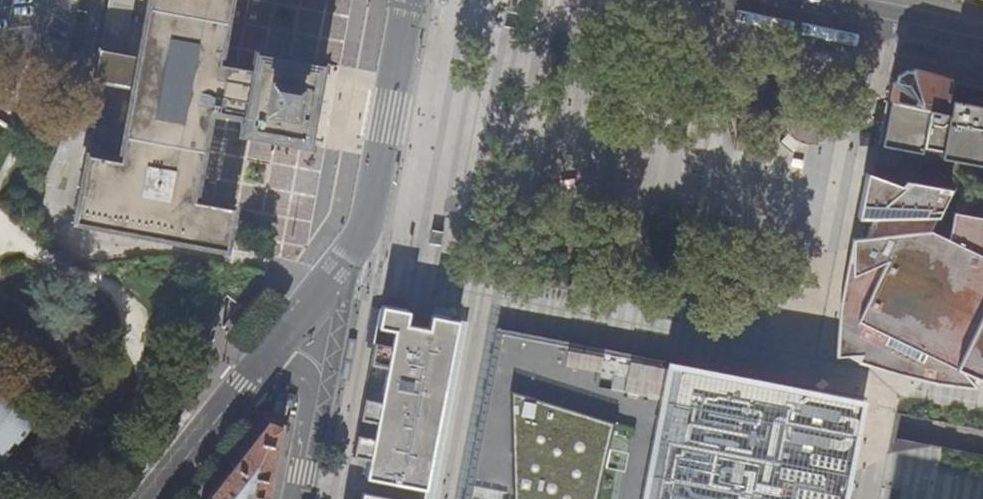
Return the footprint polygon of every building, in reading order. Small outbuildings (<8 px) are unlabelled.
[(114,83),(132,86),(120,152),(107,149),(107,152),(99,150),(98,156),(87,154),(75,221),(225,248),(233,206),(193,199),(209,109),(244,115),(241,132),(308,144),(323,64),(255,52),(252,68),(218,62),(230,0),(111,0),(102,49),(100,49),(94,79),(104,81),(114,83)] [(892,82),(888,98),(945,109),(950,79),(942,76),(913,69),(892,82)] [(879,143),(920,151),(982,163),(982,87),(950,79),(945,109),(888,98),(879,143)] [(105,134),(114,83),(104,81),(94,132),(105,134)] [(896,184),(865,171),(852,213),(861,215),(855,234),(845,237),(837,299),(834,356),(893,375),(903,377),(937,383),(974,388),(979,378),(982,379),(982,218),(948,211),(945,238),(926,229),(944,187),(898,177),(896,184)] [(409,310),(382,305),(368,378),(384,381),(380,400),(364,397),(353,455),(369,458),(366,477),(426,488),(458,319),(431,314),(428,327),(407,323),(409,310)] [(497,327),(467,484),(464,498),(845,498),(864,397),(806,386),(732,372),(673,361),(497,327)] [(0,466),(36,419),(0,395),(0,466)] [(208,498),(270,498),(273,484),(283,427),(270,421),(208,498)]
